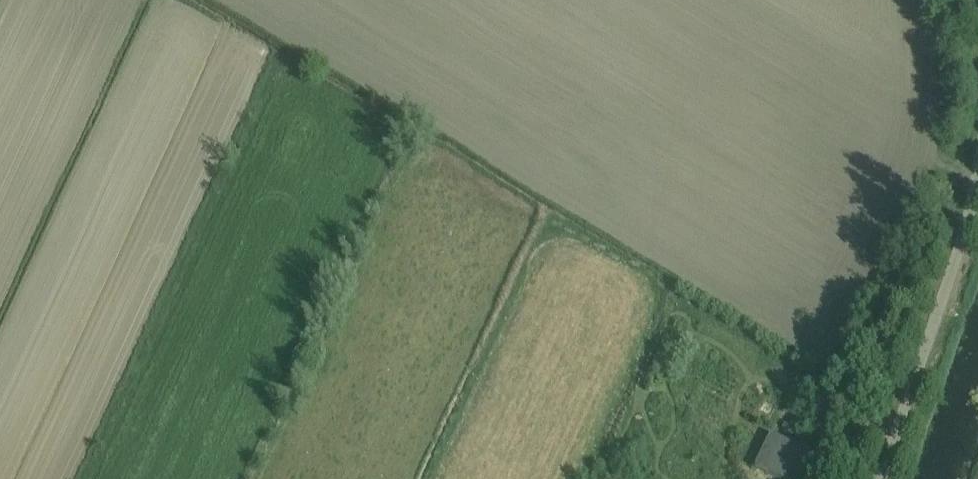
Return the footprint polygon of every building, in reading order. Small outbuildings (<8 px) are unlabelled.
[(754,469),(761,472),(772,477),(776,478),(799,478),(800,478),(796,477),(807,453),(792,446),(789,444),(788,444),(770,435),(754,469)]
